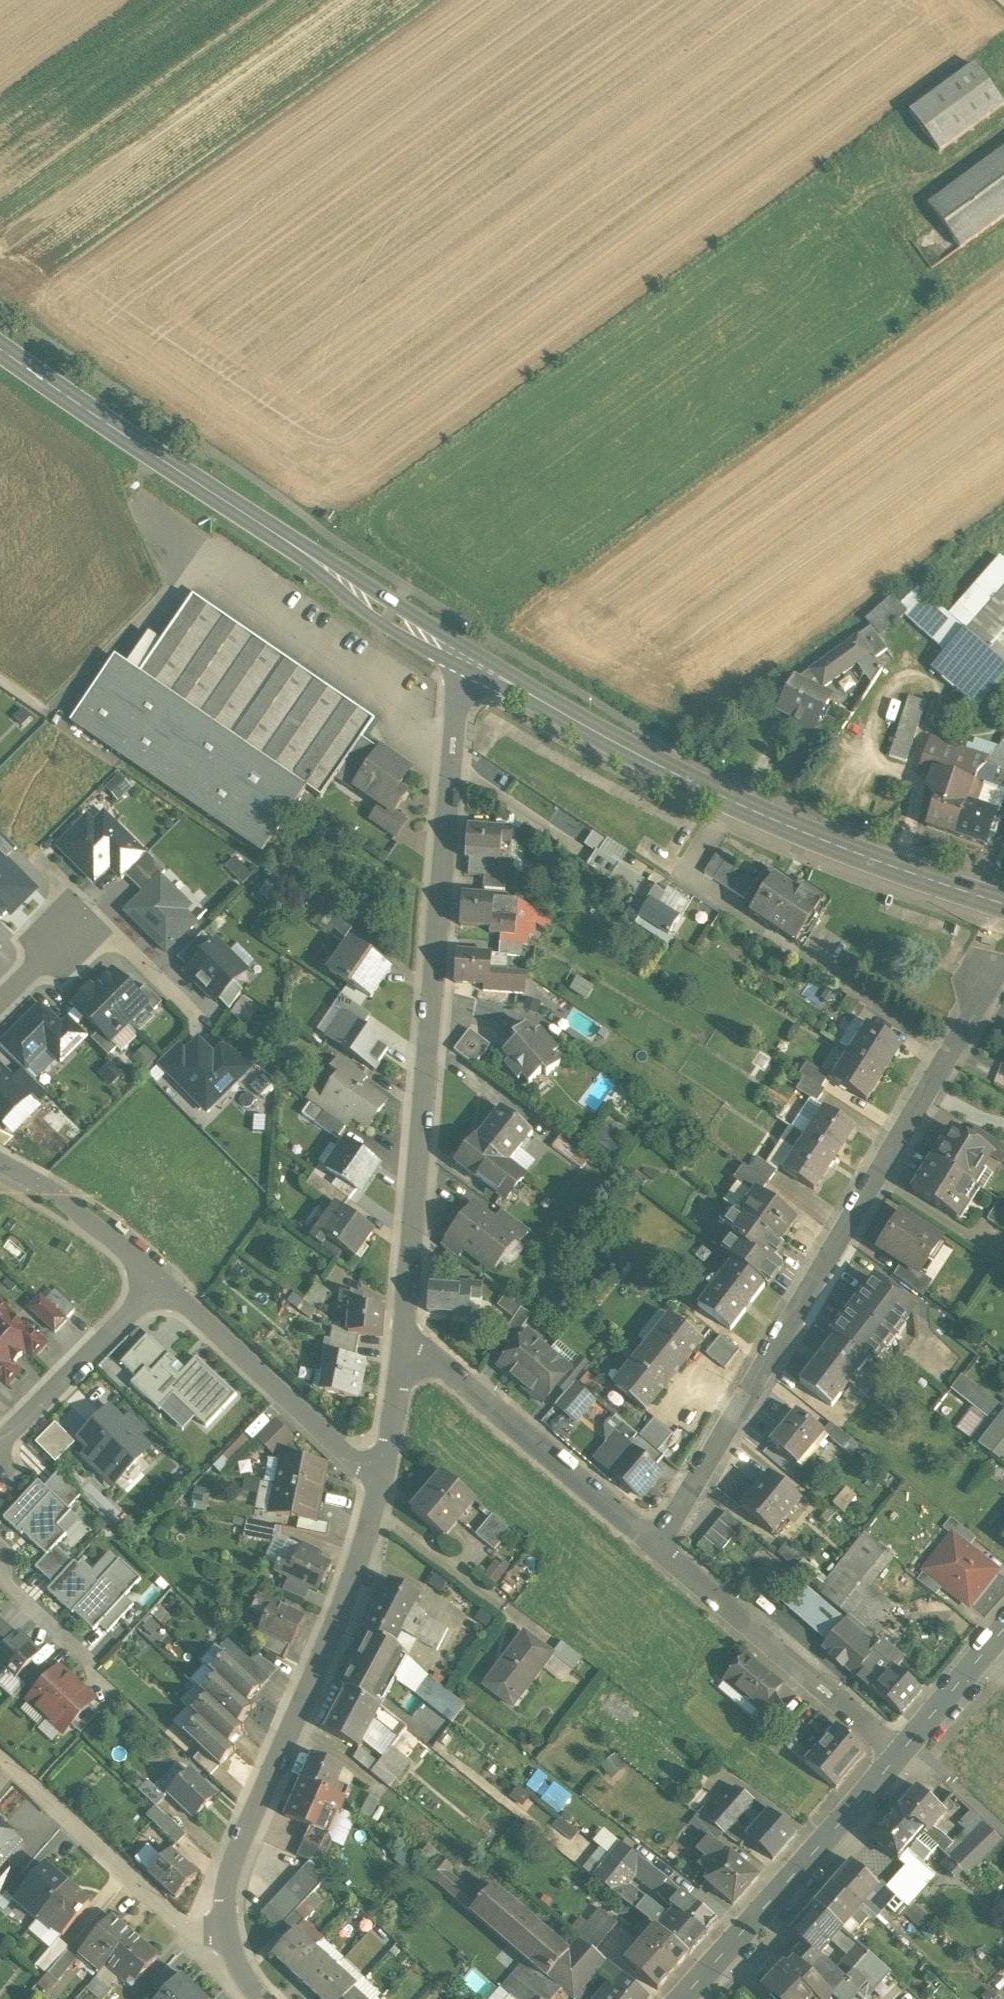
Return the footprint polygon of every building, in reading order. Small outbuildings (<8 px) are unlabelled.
[(910,113),(940,153),(1003,106),(1003,105),(975,65),(910,113)] [(929,205),(961,248),(1003,217),(1003,151),(929,205)] [(960,604),(961,606),(978,620),(1003,590),(1003,562),(999,558),(960,604)] [(940,608),(918,589),(899,607),(906,615),(904,616),(944,652),(932,667),(979,707),(996,688),(1003,679),(1003,663),(968,632),(951,617),(940,608)] [(968,632),(1003,663),(1003,590),(978,620),(968,632)] [(374,721),(193,597),(163,642),(140,675),(308,790),(323,800),(338,776),(348,761),(361,741),(374,721)] [(891,599),(865,621),(879,637),(904,616),(906,615),(899,607),(891,599)] [(978,620),(961,606),(951,617),(968,632),(978,620)] [(871,628),(858,637),(858,638),(870,654),(874,659),(887,650),(871,628)] [(149,632),(127,665),(140,675),(163,642),(149,632)] [(858,638),(811,672),(812,673),(801,682),(810,686),(818,680),(824,689),(858,663),(870,654),(858,638)] [(874,659),(870,654),(858,663),(874,685),(883,672),(874,659)] [(127,665),(115,657),(71,722),(263,854),(308,790),(140,675),(127,665)] [(801,682),(794,679),(778,711),(779,712),(792,719),(789,725),(791,726),(812,737),(829,703),(807,691),(810,686),(801,682)] [(927,702),(910,696),(890,755),(907,761),(927,702)] [(779,712),(767,736),(782,743),(791,726),(789,725),(792,719),(779,712)] [(944,743),(932,739),(923,765),(935,770),(944,743)] [(379,753),(361,741),(348,761),(366,772),(379,753)] [(990,758),(944,743),(935,770),(963,779),(974,783),(978,772),(988,761),(990,758)] [(381,753),(357,788),(383,805),(394,813),(406,795),(398,790),(410,773),(381,753)] [(366,772),(348,761),(338,776),(355,788),(366,772)] [(988,761),(978,772),(974,783),(983,786),(1003,793),(1003,792),(1003,767),(988,761)] [(509,775),(492,763),(487,771),(504,783),(509,775)] [(963,779),(935,770),(930,786),(933,792),(936,794),(937,793),(956,799),(963,779)] [(122,774),(110,785),(121,797),(133,787),(122,774)] [(974,783),(963,779),(956,799),(967,803),(974,783)] [(983,786),(974,783),(967,803),(977,806),(983,786)] [(956,799),(937,793),(936,794),(925,825),(956,835),(967,803),(956,799)] [(977,806),(967,803),(956,835),(985,845),(997,813),(977,806)] [(394,813),(383,805),(372,820),(396,836),(405,822),(393,814),(394,813)] [(503,814),(497,813),(496,828),(513,830),(514,816),(503,809),(503,814)] [(131,842),(104,815),(83,836),(77,829),(60,846),(94,881),(109,866),(132,843),(131,842)] [(496,828),(468,826),(465,858),(493,861),(500,861),(501,845),(512,846),(513,830),(496,828)] [(5,860),(16,849),(0,833),(0,854),(5,860)] [(132,843),(109,866),(122,879),(126,877),(147,855),(133,839),(131,842),(132,843)] [(512,846),(501,845),(500,861),(510,862),(510,861),(512,846)] [(758,879),(718,853),(704,873),(745,899),(758,879)] [(14,912),(36,890),(5,860),(0,854),(0,899),(11,910),(14,912)] [(147,855),(126,877),(144,894),(160,878),(165,872),(147,855)] [(493,861),(469,859),(468,875),(492,877),(493,861)] [(500,861),(493,861),(492,877),(513,878),(514,861),(510,861),(510,862),(500,861)] [(646,883),(620,865),(609,880),(636,898),(646,883)] [(506,879),(484,877),(483,888),(505,890),(506,879)] [(775,877),(750,912),(797,942),(826,903),(805,890),(802,894),(775,877)] [(144,894),(125,914),(167,954),(197,923),(177,905),(182,899),(160,878),(144,894)] [(664,894),(646,883),(636,898),(647,905),(640,918),(668,936),(679,919),(657,905),(664,894)] [(494,897),(462,894),(460,926),(490,928),(492,928),(493,916),(494,897)] [(505,898),(494,897),(493,916),(508,918),(508,913),(513,914),(513,909),(509,909),(505,898)] [(552,921),(518,899),(505,898),(509,909),(513,909),(513,914),(508,913),(508,918),(516,918),(515,935),(501,934),(500,943),(521,945),(527,946),(529,922),(533,921),(547,930),(552,921)] [(647,905),(636,898),(625,917),(635,925),(640,918),(647,905)] [(11,910),(0,899),(0,920),(11,910)] [(352,929),(323,909),(314,923),(343,943),(352,929)] [(508,918),(493,916),(492,928),(490,928),(489,933),(501,934),(515,935),(516,918),(508,918)] [(990,936),(982,933),(979,943),(988,945),(990,936)] [(179,959),(190,970),(214,945),(203,934),(179,959)] [(190,970),(187,973),(216,1002),(219,999),(234,983),(246,971),(217,942),(214,945),(190,970)] [(391,970),(349,942),(329,971),(349,985),(368,998),(370,1000),(391,970)] [(521,945),(500,943),(499,955),(500,956),(500,955),(507,956),(520,957),(521,945)] [(499,955),(457,951),(455,983),(484,985),(489,986),(490,974),(505,975),(507,956),(500,955),(500,956),(499,955)] [(137,994),(113,970),(94,989),(91,987),(73,1004),(100,1031),(110,1041),(128,1023),(147,1004),(137,994)] [(505,975),(490,974),(489,986),(484,985),(483,991),(522,994),(524,976),(505,975)] [(234,983),(219,999),(230,1010),(243,992),(234,983)] [(368,998),(349,985),(341,995),(361,1009),(368,998)] [(162,1003),(145,986),(137,994),(147,1004),(154,1011),(162,1003)] [(341,995),(334,1005),(346,1014),(363,1026),(370,1015),(361,1009),(341,995)] [(865,1006),(848,996),(840,1008),(857,1019),(865,1006)] [(497,1019),(501,1004),(479,997),(474,1012),(497,1019)] [(242,998),(234,1014),(252,1022),(260,1006),(242,998)] [(40,1006),(9,1038),(12,1041),(34,1062),(48,1048),(58,1059),(62,1062),(80,1045),(79,1044),(62,1028),(40,1006)] [(346,1014),(328,1039),(375,1071),(393,1046),(363,1026),(346,1014)] [(71,1019),(62,1028),(79,1044),(88,1035),(71,1019)] [(128,1023),(110,1041),(117,1048),(122,1053),(122,1052),(138,1036),(139,1035),(128,1023)] [(901,1046),(868,1025),(850,1052),(884,1073),(901,1046)] [(534,1035),(526,1026),(513,1038),(517,1042),(504,1054),(510,1062),(506,1066),(519,1081),(524,1077),(530,1084),(544,1072),(548,1077),(561,1065),(553,1056),(559,1051),(540,1030),(534,1035)] [(470,1030),(455,1051),(476,1067),(491,1046),(470,1030)] [(110,1041),(100,1031),(92,1039),(109,1056),(117,1048),(110,1041)] [(26,1070),(34,1062),(12,1041),(4,1049),(26,1070)] [(186,1055),(168,1072),(206,1112),(239,1080),(216,1056),(215,1055),(214,1057),(199,1042),(186,1055)] [(216,1056),(239,1080),(253,1065),(226,1045),(216,1056)] [(160,1064),(168,1072),(186,1055),(177,1047),(160,1064)] [(48,1048),(34,1062),(45,1072),(58,1059),(48,1048)] [(884,1073),(850,1052),(832,1080),(866,1102),(884,1073)] [(367,1078),(338,1058),(330,1069),(340,1076),(341,1075),(360,1088),(367,1078)] [(828,1077),(806,1063),(799,1074),(804,1078),(821,1089),(828,1077)] [(31,1097),(13,1080),(0,1066),(0,1128),(31,1097)] [(23,1070),(13,1080),(31,1097),(39,1105),(49,1095),(23,1070)] [(360,1088),(341,1075),(340,1076),(325,1099),(334,1105),(352,1117),(367,1128),(384,1104),(360,1088)] [(821,1089),(804,1078),(797,1090),(813,1100),(817,1102),(825,1091),(821,1089)] [(813,1100),(803,1114),(793,1130),(806,1138),(825,1109),(816,1103),(817,1102),(813,1100)] [(352,1117),(334,1105),(327,1115),(345,1127),(346,1127),(352,1117)] [(825,1109),(806,1138),(835,1157),(854,1128),(825,1109)] [(532,1134),(500,1110),(476,1140),(507,1165),(532,1134)] [(327,1115),(323,1112),(315,1123),(337,1139),(345,1127),(327,1115)] [(793,1130),(789,1127),(781,1140),(784,1142),(795,1148),(797,1145),(800,1147),(806,1138),(793,1130)] [(975,1130),(968,1143),(990,1157),(990,1158),(1000,1164),(1003,1157),(1003,1148),(975,1130)] [(968,1143),(951,1132),(934,1161),(973,1186),(990,1158),(990,1157),(968,1143)] [(591,1155),(563,1133),(553,1147),(581,1168),(591,1155)] [(470,1136),(463,1144),(463,1151),(466,1153),(476,1140),(470,1136)] [(784,1142),(768,1166),(776,1172),(779,1168),(814,1190),(835,1157),(806,1138),(800,1147),(797,1145),(795,1148),(784,1142)] [(507,1165),(476,1140),(466,1153),(458,1163),(507,1199),(524,1179),(507,1165)] [(380,1165),(345,1142),(327,1169),(340,1178),(356,1189),(361,1193),(380,1165)] [(768,1166),(757,1157),(748,1169),(768,1183),(776,1172),(768,1166)] [(973,1186),(934,1161),(914,1194),(958,1221),(978,1188),(973,1186)] [(748,1169),(740,1181),(756,1192),(757,1191),(761,1194),(768,1183),(748,1169)] [(356,1189),(340,1178),(333,1188),(349,1199),(356,1189)] [(333,1188),(329,1185),(322,1195),(340,1209),(341,1207),(342,1208),(349,1199),(333,1188)] [(761,1194),(757,1191),(756,1192),(740,1214),(780,1243),(796,1219),(761,1194)] [(1000,1202),(989,1221),(1003,1230),(1003,1205),(1000,1202)] [(472,1205),(464,1215),(463,1214),(455,1224),(456,1225),(449,1235),(466,1249),(491,1268),(497,1268),(502,1263),(501,1256),(514,1239),(515,1238),(494,1221),(472,1205)] [(342,1208),(341,1207),(340,1209),(322,1234),(355,1258),(374,1231),(342,1208)] [(530,1231),(502,1211),(494,1221),(515,1238),(514,1239),(520,1244),(530,1231)] [(740,1214),(737,1212),(725,1229),(735,1237),(724,1253),(735,1262),(766,1285),(769,1287),(780,1273),(779,1273),(783,1268),(782,1264),(775,1259),(784,1247),(780,1243),(740,1214)] [(940,1242),(902,1217),(880,1251),(902,1265),(918,1275),(919,1274),(940,1242)] [(466,1249),(449,1235),(441,1245),(458,1259),(466,1249)] [(766,1285),(735,1262),(700,1308),(731,1332),(766,1285)] [(918,1275),(902,1265),(893,1277),(922,1299),(932,1283),(919,1274),(918,1275)] [(875,1282),(833,1336),(836,1339),(867,1363),(871,1366),(913,1311),(875,1282)] [(482,1285),(460,1283),(460,1288),(458,1314),(463,1315),(465,1298),(481,1299),(482,1285)] [(330,1294),(316,1284),(303,1301),(317,1311),(330,1294)] [(460,1288),(429,1286),(427,1312),(458,1314),(460,1288)] [(384,1309),(362,1306),(363,1294),(343,1292),(341,1310),(353,1312),(348,1334),(360,1335),(382,1337),(384,1309)] [(47,1303),(67,1322),(76,1312),(56,1293),(47,1303)] [(30,1309),(56,1333),(67,1322),(47,1303),(41,1298),(30,1309)] [(0,1302),(0,1379),(6,1385),(18,1373),(11,1367),(26,1351),(33,1357),(45,1344),(27,1327),(26,1328),(6,1310),(7,1309),(0,1302)] [(521,1308),(510,1325),(502,1339),(512,1345),(532,1315),(521,1308)] [(672,1317),(615,1387),(646,1412),(703,1342),(672,1317)] [(348,1334),(334,1323),(328,1355),(355,1360),(360,1335),(348,1334)] [(528,1333),(500,1366),(521,1384),(550,1351),(528,1333)] [(121,1363),(137,1378),(146,1369),(151,1374),(168,1356),(147,1336),(121,1363)] [(723,1336),(706,1356),(725,1371),(741,1350),(723,1336)] [(836,1339),(801,1385),(832,1409),(867,1363),(836,1339)] [(550,1351),(521,1384),(542,1402),(557,1385),(571,1369),(570,1368),(550,1351)] [(355,1360),(328,1355),(321,1392),(359,1399),(366,1362),(355,1360)] [(206,1427),(237,1395),(197,1358),(179,1377),(172,1370),(178,1364),(168,1356),(151,1374),(146,1369),(137,1378),(130,1385),(159,1412),(173,1396),(206,1427)] [(580,1357),(570,1368),(571,1369),(557,1385),(566,1392),(567,1392),(577,1381),(590,1365),(580,1357)] [(998,1406),(961,1378),(952,1390),(989,1418),(998,1406)] [(577,1381),(567,1392),(566,1392),(556,1403),(576,1420),(596,1397),(577,1381)] [(972,1442),(996,1461),(1003,1451),(1003,1410),(1001,1408),(998,1406),(989,1418),(972,1442)] [(111,1413),(84,1441),(94,1450),(86,1458),(97,1469),(105,1462),(119,1475),(146,1447),(135,1437),(142,1430),(130,1419),(124,1425),(111,1413)] [(798,1413),(772,1446),(799,1467),(824,1435),(825,1435),(798,1413)] [(674,1434),(655,1419),(641,1435),(660,1451),(674,1434)] [(294,1439),(275,1421),(258,1438),(277,1457),(294,1439)] [(626,1423),(612,1439),(608,1450),(599,1461),(640,1496),(661,1471),(657,1468),(629,1444),(638,1434),(626,1423)] [(852,1439),(833,1424),(825,1435),(824,1435),(843,1450),(852,1439)] [(39,1442),(56,1460),(73,1443),(55,1426),(39,1442)] [(641,1435),(638,1434),(629,1444),(657,1468),(666,1457),(660,1451),(641,1435)] [(244,1435),(223,1456),(231,1464),(252,1443),(244,1435)] [(326,1466),(283,1457),(277,1486),(321,1494),(326,1466)] [(475,1500),(443,1473),(412,1511),(444,1538),(475,1500)] [(45,1487),(68,1509),(81,1496),(58,1474),(45,1487)] [(801,1501),(770,1475),(741,1509),(772,1535),(801,1501)] [(39,1482),(5,1519),(47,1558),(52,1553),(66,1538),(55,1528),(71,1512),(68,1509),(45,1487),(39,1482)] [(321,1494),(277,1486),(271,1511),(300,1517),(315,1520),(316,1519),(321,1494)] [(726,1512),(697,1547),(713,1561),(743,1526),(726,1512)] [(492,1515),(475,1535),(494,1550),(511,1530),(492,1515)] [(315,1520),(300,1517),(297,1531),(327,1537),(330,1523),(316,1519),(315,1520)] [(976,1538),(951,1518),(943,1528),(952,1536),(953,1536),(968,1548),(976,1538)] [(281,1528),(247,1521),(244,1536),(274,1542),(278,1542),(279,1539),(281,1528)] [(893,1558),(864,1534),(819,1591),(836,1606),(860,1578),(871,1586),(893,1558)] [(968,1548),(953,1536),(952,1536),(935,1558),(948,1568),(938,1580),(938,1581),(944,1586),(969,1606),(996,1571),(968,1548)] [(302,1548),(287,1541),(286,1542),(279,1539),(278,1542),(274,1542),(265,1561),(277,1567),(279,1563),(291,1569),(302,1548)] [(320,1552),(303,1544),(291,1569),(287,1578),(317,1593),(332,1564),(317,1557),(320,1552)] [(786,1545),(778,1554),(796,1570),(804,1560),(786,1545)] [(54,1585),(74,1564),(57,1548),(52,1553),(47,1558),(37,1568),(54,1585)] [(54,1585),(48,1592),(73,1616),(75,1613),(95,1633),(96,1632),(95,1630),(99,1626),(106,1633),(134,1604),(128,1598),(144,1581),(123,1560),(99,1585),(76,1563),(74,1564),(54,1585)] [(291,1569),(279,1563),(277,1567),(275,1572),(287,1578),(291,1569)] [(826,1581),(809,1566),(802,1575),(819,1589),(826,1581)] [(938,1580),(925,1571),(917,1581),(936,1595),(944,1586),(938,1581),(938,1580)] [(871,1586),(860,1578),(836,1606),(849,1617),(865,1630),(889,1601),(871,1586)] [(422,1595),(392,1582),(380,1606),(408,1621),(415,1609),(422,1595)] [(803,1583),(793,1593),(788,1589),(779,1599),(800,1618),(818,1598),(803,1583)] [(305,1617),(260,1594),(253,1609),(266,1617),(259,1630),(268,1634),(290,1644),(291,1645),(305,1617)] [(818,1598),(800,1618),(827,1641),(844,1621),(818,1598)] [(408,1621),(380,1606),(366,1632),(370,1634),(395,1646),(402,1634),(408,1621)] [(427,1615),(415,1609),(408,1621),(421,1627),(426,1617),(427,1615)] [(421,1627),(415,1639),(426,1644),(437,1622),(426,1617),(421,1627)] [(881,1644),(849,1617),(845,1622),(877,1649),(881,1644)] [(421,1627),(408,1621),(402,1634),(414,1640),(415,1639),(421,1627)] [(827,1641),(822,1648),(832,1657),(832,1658),(833,1659),(834,1658),(842,1665),(841,1666),(843,1668),(844,1667),(854,1676),(877,1649),(845,1622),(844,1621),(827,1641)] [(448,1628),(437,1622),(426,1644),(437,1650),(448,1628)] [(6,1628),(0,1634),(0,1651),(14,1636),(6,1628)] [(18,1632),(14,1636),(0,1651),(0,1669),(5,1674),(9,1671),(17,1678),(40,1654),(22,1638),(23,1637),(18,1632)] [(526,1633),(486,1686),(514,1707),(535,1678),(552,1655),(552,1654),(526,1633)] [(290,1644),(268,1634),(262,1647),(284,1658),(290,1644)] [(370,1634),(357,1660),(355,1659),(350,1669),(351,1670),(342,1687),(380,1708),(381,1708),(408,1657),(395,1646),(370,1634)] [(582,1658),(562,1642),(552,1654),(552,1655),(572,1670),(582,1658)] [(877,1649),(854,1676),(874,1693),(874,1692),(895,1669),(896,1670),(903,1662),(882,1644),(881,1644),(877,1649)] [(239,1666),(225,1653),(224,1654),(225,1655),(211,1670),(216,1675),(246,1703),(260,1688),(261,1689),(262,1688),(239,1666)] [(278,1670),(256,1654),(250,1660),(270,1679),(278,1670)] [(780,1685),(746,1656),(726,1681),(760,1710),(775,1692),(780,1685)] [(250,1660),(248,1657),(239,1666),(262,1688),(270,1679),(250,1660)] [(47,1663),(29,1682),(38,1691),(56,1672),(47,1663)] [(38,1691),(28,1701),(46,1718),(77,1684),(60,1667),(56,1672),(38,1691)] [(895,1669),(874,1692),(900,1714),(921,1691),(896,1670),(895,1669)] [(246,1703),(216,1675),(202,1690),(208,1696),(237,1724),(252,1708),(246,1703)] [(465,1706),(428,1675),(413,1693),(452,1723),(465,1706)] [(77,1684),(46,1718),(63,1734),(72,1725),(91,1705),(95,1700),(77,1684)] [(347,1690),(326,1729),(359,1747),(375,1718),(380,1708),(347,1690)] [(760,1710),(753,1718),(765,1728),(781,1710),(775,1692),(760,1710)] [(237,1724),(208,1696),(193,1711),(200,1717),(228,1744),(243,1729),(237,1724)] [(91,1705),(72,1725),(81,1734),(100,1713),(91,1705)] [(381,1708),(380,1708),(375,1718),(400,1738),(408,1727),(381,1708)] [(228,1744),(200,1717),(184,1734),(201,1750),(219,1767),(220,1768),(236,1751),(228,1744)] [(793,1721),(777,1740),(788,1749),(795,1740),(803,1730),(793,1721)] [(837,1727),(813,1755),(805,1748),(797,1757),(835,1789),(866,1752),(837,1727)] [(805,1748),(795,1740),(788,1749),(797,1757),(805,1748)] [(392,1747),(371,1773),(390,1788),(410,1762),(392,1747)] [(219,1767),(201,1750),(194,1759),(211,1775),(219,1767)] [(343,1767),(313,1754),(302,1780),(345,1799),(350,1788),(336,1782),(343,1767)] [(615,1756),(602,1766),(609,1775),(623,1765),(615,1756)] [(172,1785),(187,1767),(179,1760),(164,1779),(172,1785)] [(200,1783),(187,1772),(168,1792),(195,1817),(215,1796),(201,1782),(200,1783)] [(345,1799),(302,1780),(285,1816),(309,1827),(328,1836),(345,1799)] [(166,1797),(148,1781),(139,1791),(156,1807),(157,1807),(166,1797)] [(544,1798),(562,1812),(575,1795),(556,1781),(544,1798)] [(917,1786),(897,1809),(923,1831),(928,1827),(942,1808),(917,1786)] [(737,1788),(718,1809),(733,1823),(735,1821),(748,1806),(754,1800),(737,1788)] [(770,1811),(754,1800),(748,1806),(764,1818),(770,1811)] [(705,1806),(698,1814),(707,1821),(714,1814),(705,1806)] [(166,1815),(157,1807),(156,1807),(147,1817),(157,1826),(166,1815)] [(733,1823),(718,1809),(714,1814),(707,1821),(723,1834),(733,1823)] [(923,1831),(897,1809),(872,1838),(898,1861),(898,1860),(923,1833),(923,1831)] [(750,1835),(747,1838),(748,1839),(773,1859),(795,1833),(770,1811),(750,1835)] [(952,1844),(943,1853),(950,1859),(952,1861),(977,1837),(965,1826),(975,1815),(971,1811),(958,1825),(965,1831),(952,1844)] [(707,1821),(698,1814),(697,1814),(689,1824),(709,1838),(710,1837),(716,1842),(723,1834),(707,1821)] [(187,1835),(166,1815),(157,1826),(177,1845),(187,1835)] [(975,1815),(965,1826),(977,1837),(987,1827),(975,1815)] [(750,1835),(735,1821),(733,1823),(723,1834),(740,1847),(748,1839),(747,1838),(750,1835)] [(328,1836),(309,1827),(297,1856),(310,1862),(319,1870),(332,1842),(328,1836)] [(941,1834),(928,1827),(923,1831),(923,1833),(937,1847),(943,1853),(952,1844),(941,1834)] [(952,1861),(961,1869),(972,1878),(1003,1845),(1003,1842),(987,1827),(977,1837),(952,1861)] [(0,1828),(0,1866),(3,1862),(19,1844),(0,1828)] [(923,1833),(898,1860),(905,1866),(907,1865),(914,1872),(922,1863),(923,1863),(937,1847),(923,1833)] [(716,1842),(710,1837),(709,1838),(700,1849),(709,1857),(705,1862),(710,1866),(708,1869),(712,1873),(730,1853),(716,1842)] [(666,1881),(621,1845),(612,1857),(633,1874),(639,1879),(657,1893),(666,1881)] [(197,1875),(170,1851),(155,1867),(149,1874),(175,1898),(197,1875)] [(437,1864),(424,1852),(415,1863),(429,1874),(437,1864)] [(757,1877),(730,1853),(712,1873),(706,1879),(733,1905),(757,1877)] [(155,1867),(142,1855),(136,1862),(149,1874),(155,1867)] [(612,1857),(595,1877),(617,1895),(625,1885),(633,1874),(612,1857)] [(450,1873),(454,1868),(443,1858),(437,1864),(429,1874),(525,1961),(546,1978),(567,1995),(567,1996),(572,1998),(598,1998),(585,1988),(606,1963),(594,1953),(579,1941),(570,1953),(495,1886),(481,1901),(450,1873)] [(950,1859),(942,1868),(953,1878),(961,1869),(952,1861),(950,1859)] [(852,1861),(831,1885),(859,1908),(878,1886),(852,1861)] [(3,1862),(0,1866),(0,1899),(5,1893),(20,1876),(3,1862)] [(319,1870),(310,1862),(301,1872),(319,1888),(328,1878),(319,1870)] [(914,1872),(907,1865),(905,1866),(887,1887),(909,1908),(938,1876),(923,1863),(922,1863),(914,1872)] [(31,1881),(14,1901),(37,1920),(40,1918),(68,1885),(45,1865),(31,1881)] [(319,1888),(301,1872),(293,1880),(310,1897),(319,1888)] [(20,1876),(5,1893),(14,1901),(31,1881),(22,1873),(20,1876)] [(310,1897),(293,1880),(286,1888),(303,1904),(305,1902),(310,1897)] [(682,1893),(666,1881),(657,1893),(670,1907),(682,1893)] [(90,1905),(68,1885),(40,1918),(63,1938),(83,1915),(82,1914),(90,1905)] [(641,1896),(625,1885),(617,1895),(633,1908),(641,1896)] [(859,1908),(831,1885),(814,1904),(841,1929),(855,1913),(859,1916),(862,1913),(858,1909),(859,1908)] [(303,1904),(286,1888),(278,1897),(295,1913),(303,1904)] [(718,1922),(682,1893),(670,1907),(679,1911),(706,1935),(718,1922)] [(664,1913),(641,1896),(633,1908),(657,1928),(661,1931),(668,1923),(664,1913)] [(295,1913),(278,1897),(270,1905),(287,1921),(295,1913)] [(287,1921),(279,1930),(288,1937),(295,1930),(296,1931),(314,1912),(305,1902),(303,1904),(295,1913),(287,1921)] [(789,1932),(803,1945),(796,1953),(813,1969),(809,1973),(832,1994),(837,1998),(854,1998),(858,1995),(848,1985),(844,1981),(834,1972),(818,1956),(817,1957),(841,1929),(814,1904),(789,1932)] [(287,1921),(270,1905),(262,1914),(279,1930),(287,1921)] [(579,1933),(575,1938),(579,1941),(594,1953),(618,1923),(599,1908),(587,1924),(579,1933)] [(706,1935),(679,1911),(668,1923),(661,1931),(689,1954),(706,1935)] [(112,1917),(80,1954),(102,1972),(107,1966),(133,1935),(112,1917)] [(587,1924),(580,1919),(573,1928),(579,1933),(587,1924)] [(324,1940),(308,1925),(299,1934),(315,1949),(324,1940)] [(689,1954),(661,1931),(657,1928),(627,1964),(658,1990),(689,1954)] [(296,1931),(295,1930),(288,1937),(275,1954),(295,1973),(315,1949),(299,1934),(296,1931)] [(160,1959),(133,1935),(107,1966),(128,1984),(140,1969),(146,1975),(160,1959)] [(59,1940),(42,1960),(52,1969),(69,1949),(59,1940)] [(856,1947),(848,1955),(849,1956),(834,1972),(844,1981),(854,1970),(869,1954),(858,1944),(856,1946),(856,1947)] [(52,1969),(47,1974),(58,1983),(79,1958),(69,1949),(52,1969)] [(315,1949),(295,1973),(315,1992),(336,1969),(315,1949)] [(813,1969),(796,1953),(792,1957),(796,1960),(809,1973),(813,1969)] [(890,1973),(869,1954),(854,1970),(875,1989),(890,1973)] [(762,1988),(773,1998),(827,1998),(832,1994),(809,1973),(796,1960),(792,1957),(762,1988)] [(512,1978),(514,1980),(505,1991),(514,1998),(564,1998),(567,1995),(546,1978),(525,1961),(512,1978)] [(585,1988),(598,1998),(602,1998),(622,1976),(606,1963),(585,1988)] [(167,1966),(151,1985),(163,1996),(180,1978),(167,1966)] [(315,1992),(322,1998),(346,1998),(354,1991),(357,1988),(336,1969),(315,1992)] [(854,1970),(844,1981),(848,1985),(858,1995),(863,1998),(866,1998),(875,1989),(854,1970)] [(622,1976),(602,1998),(650,1998),(622,1976)] [(159,1998),(204,1998),(181,1977),(163,1996),(159,1998)] [(354,1991),(346,1998),(363,1998),(354,1991)]
